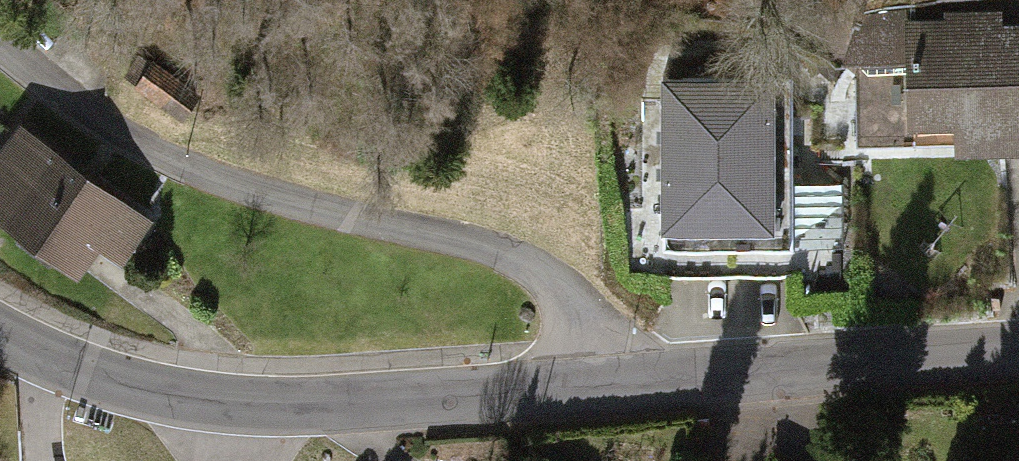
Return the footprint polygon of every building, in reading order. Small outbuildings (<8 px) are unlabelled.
[(1018,152),(1018,11),(865,17),(870,157),(1018,152)] [(153,58),(137,81),(182,114),(199,90),(153,58)] [(789,76),(665,75),(665,226),(730,226),(730,243),(789,243),(789,76)] [(26,122),(0,157),(0,214),(100,288),(154,216),(26,122)]
